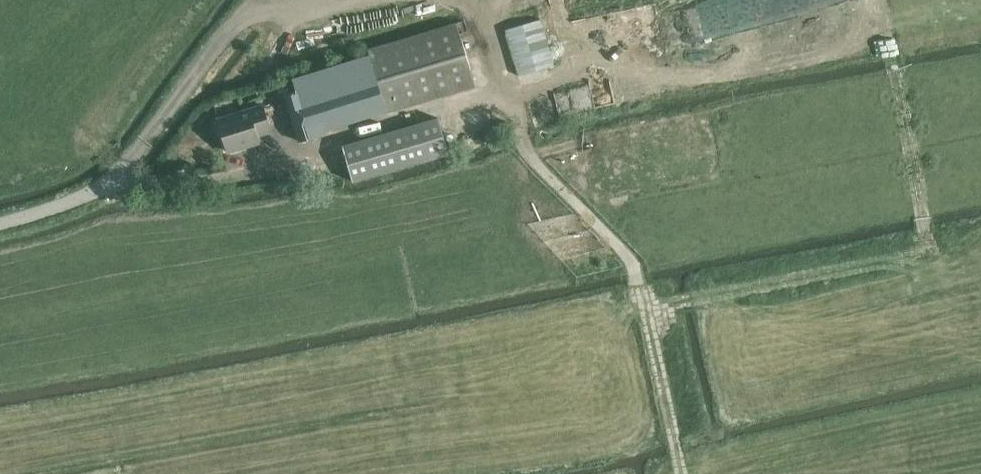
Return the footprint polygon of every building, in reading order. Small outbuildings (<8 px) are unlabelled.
[(553,63),(540,19),(505,29),(519,73),(553,63)] [(387,111),(475,85),(457,23),(368,48),(371,58),(322,73),(322,71),(293,79),(298,94),(286,98),(299,141),(319,135),(318,133),(387,111)] [(472,64),(477,82),(489,79),(483,61),(472,64)] [(217,121),(227,153),(259,142),(257,136),(271,131),(263,106),(217,121)] [(343,146),(353,182),(411,164),(449,152),(438,117),(343,146)]
